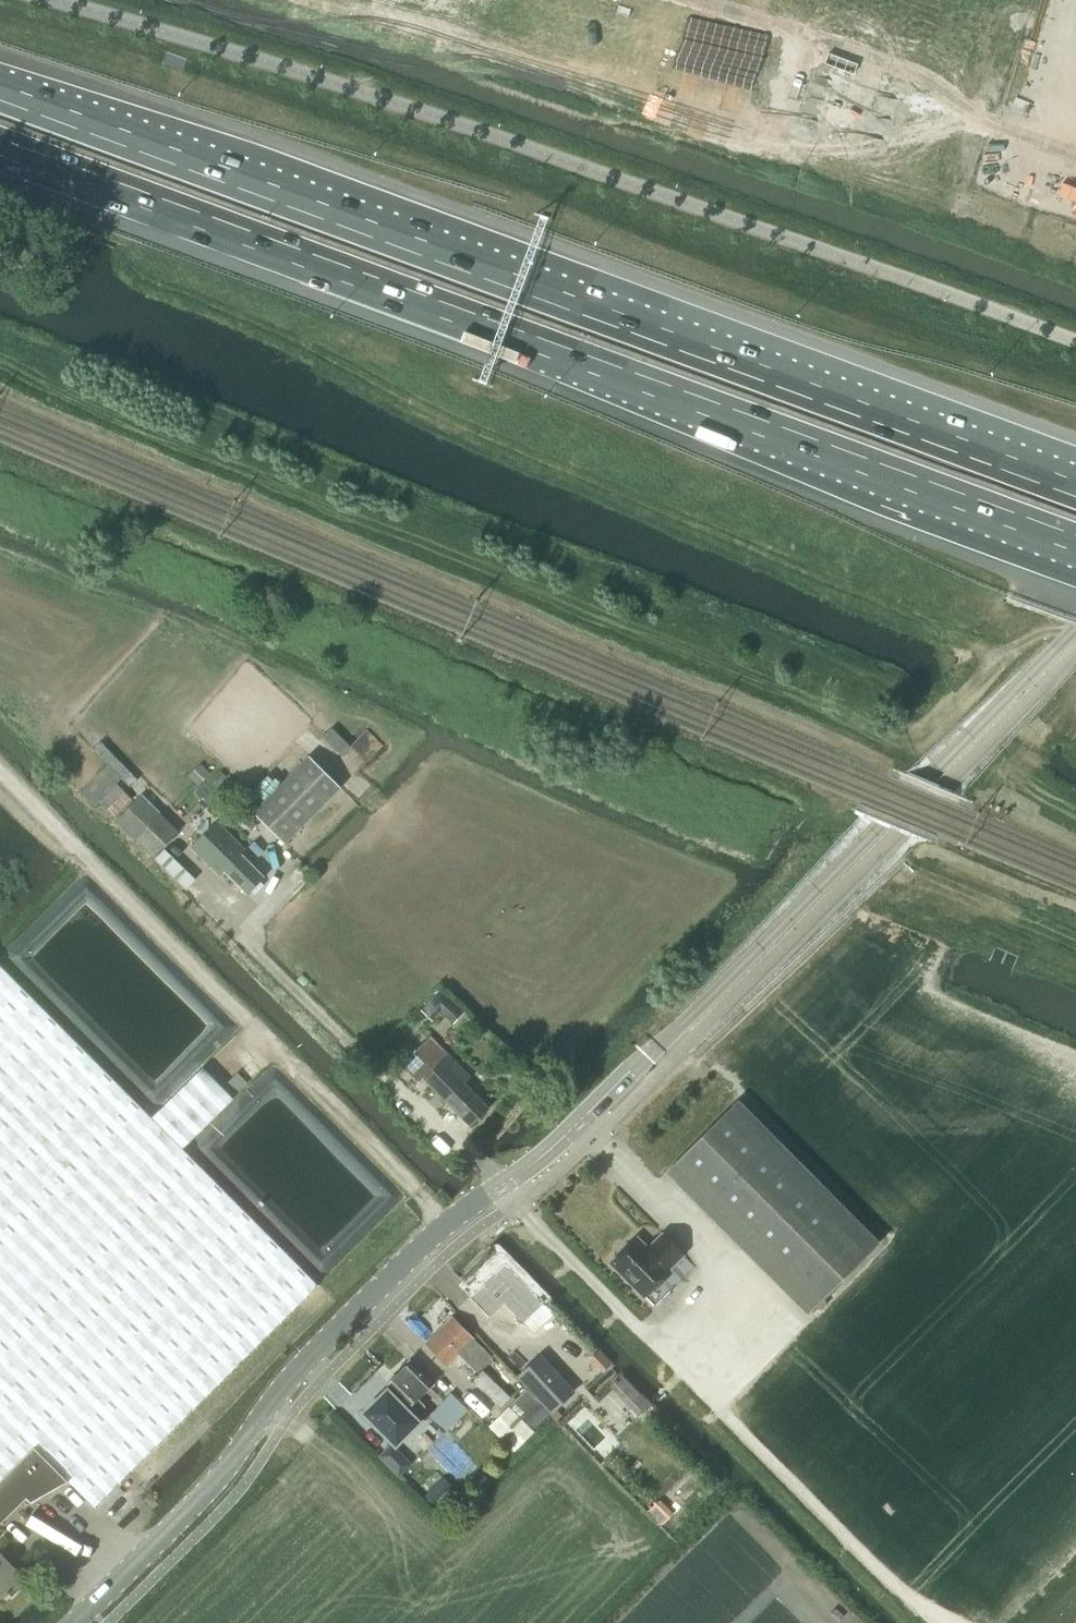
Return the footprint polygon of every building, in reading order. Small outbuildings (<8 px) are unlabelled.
[(122,778),(130,787),(138,779),(101,741),(93,748),(107,763),(122,778)] [(339,785),(307,754),(252,812),(284,843),(339,785)] [(107,763),(79,792),(95,807),(100,801),(117,783),(122,778),(107,763)] [(119,818),(135,801),(117,783),(100,801),(119,818)] [(164,847),(178,832),(141,795),(135,801),(119,818),(117,820),(155,857),(164,847)] [(216,821),(191,846),(220,874),(224,870),(247,892),(263,876),(240,854),(245,849),(216,821)] [(164,847),(155,857),(186,889),(196,879),(164,847)] [(33,1447),(34,1446),(94,1507),(317,1284),(182,1149),(151,1117),(0,966),(0,1479),(33,1447)] [(461,1014),(440,994),(439,993),(421,1013),(431,1022),(440,1012),(452,1024),(461,1014)] [(487,1108),(462,1082),(469,1075),(430,1035),(401,1064),(420,1083),(425,1079),(470,1125),(487,1108)] [(242,1089),(255,1076),(244,1066),(231,1079),(242,1089)] [(202,1067),(151,1117),(182,1149),(232,1099),(202,1067)] [(736,1102),(667,1171),(807,1312),(876,1242),(736,1102)] [(636,1238),(611,1263),(644,1296),(669,1270),(668,1269),(682,1254),(662,1234),(654,1243),(655,1244),(649,1250),(636,1238)] [(545,1306),(506,1266),(473,1299),(493,1320),(505,1307),(525,1327),(545,1306)] [(453,1317),(427,1344),(447,1364),(449,1362),(459,1372),(465,1379),(475,1369),(477,1372),(492,1356),(453,1317)] [(595,1350),(589,1355),(603,1370),(612,1361),(599,1347),(595,1350)] [(540,1357),(518,1377),(551,1413),(573,1393),(540,1357)] [(432,1412),(419,1399),(434,1384),(410,1360),(391,1379),(421,1409),(445,1433),(468,1409),(451,1393),(432,1412)] [(621,1377),(610,1387),(637,1417),(650,1405),(651,1404),(624,1375),(621,1377)] [(411,1406),(418,1413),(421,1409),(391,1379),(387,1383),(392,1388),(389,1391),(387,1389),(363,1413),(395,1446),(420,1422),(408,1409),(411,1406)] [(525,1391),(509,1406),(532,1429),(548,1414),(525,1391)] [(513,1451),(523,1441),(534,1431),(532,1429),(509,1406),(508,1405),(488,1426),(513,1451)] [(33,1447),(0,1479),(0,1520),(1,1521),(25,1496),(30,1501),(66,1480),(33,1447)] [(21,1575),(0,1555),(0,1596),(21,1575)]
